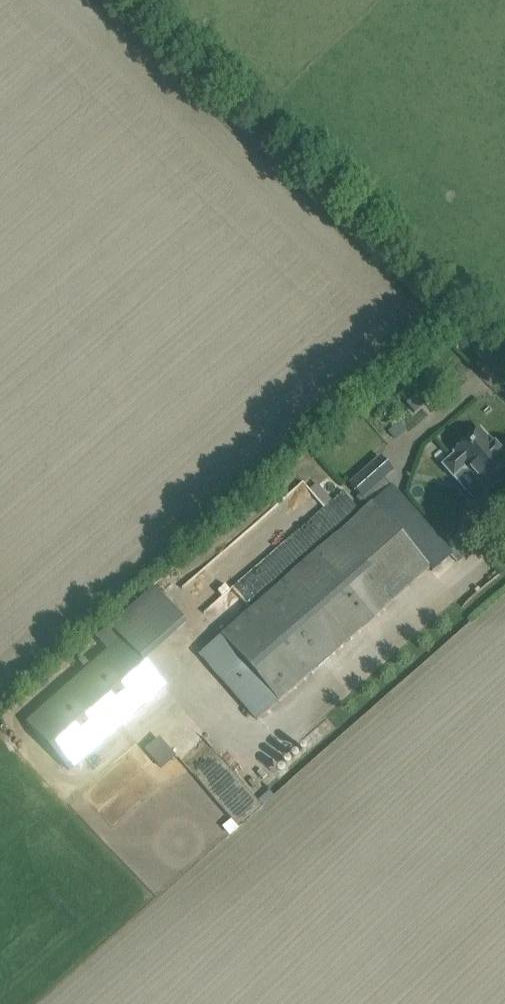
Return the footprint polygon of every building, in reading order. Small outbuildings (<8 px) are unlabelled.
[(407,404),(415,413),(427,403),(419,393),(407,404)] [(443,464),(454,476),(467,465),(489,490),(504,476),(504,456),(502,453),(503,452),(495,442),(494,443),(481,429),(455,451),(457,453),(443,464)] [(278,585),(197,657),(254,722),(430,568),(373,502),(392,486),(385,478),(393,471),(381,457),(350,484),(369,505),(321,548),(278,585)] [(392,486),(373,502),(430,568),(432,571),(452,554),(392,485),(392,486)] [(124,641),(29,726),(73,775),(167,690),(151,672),(124,641)] [(159,767),(172,755),(155,738),(143,750),(159,767)]
